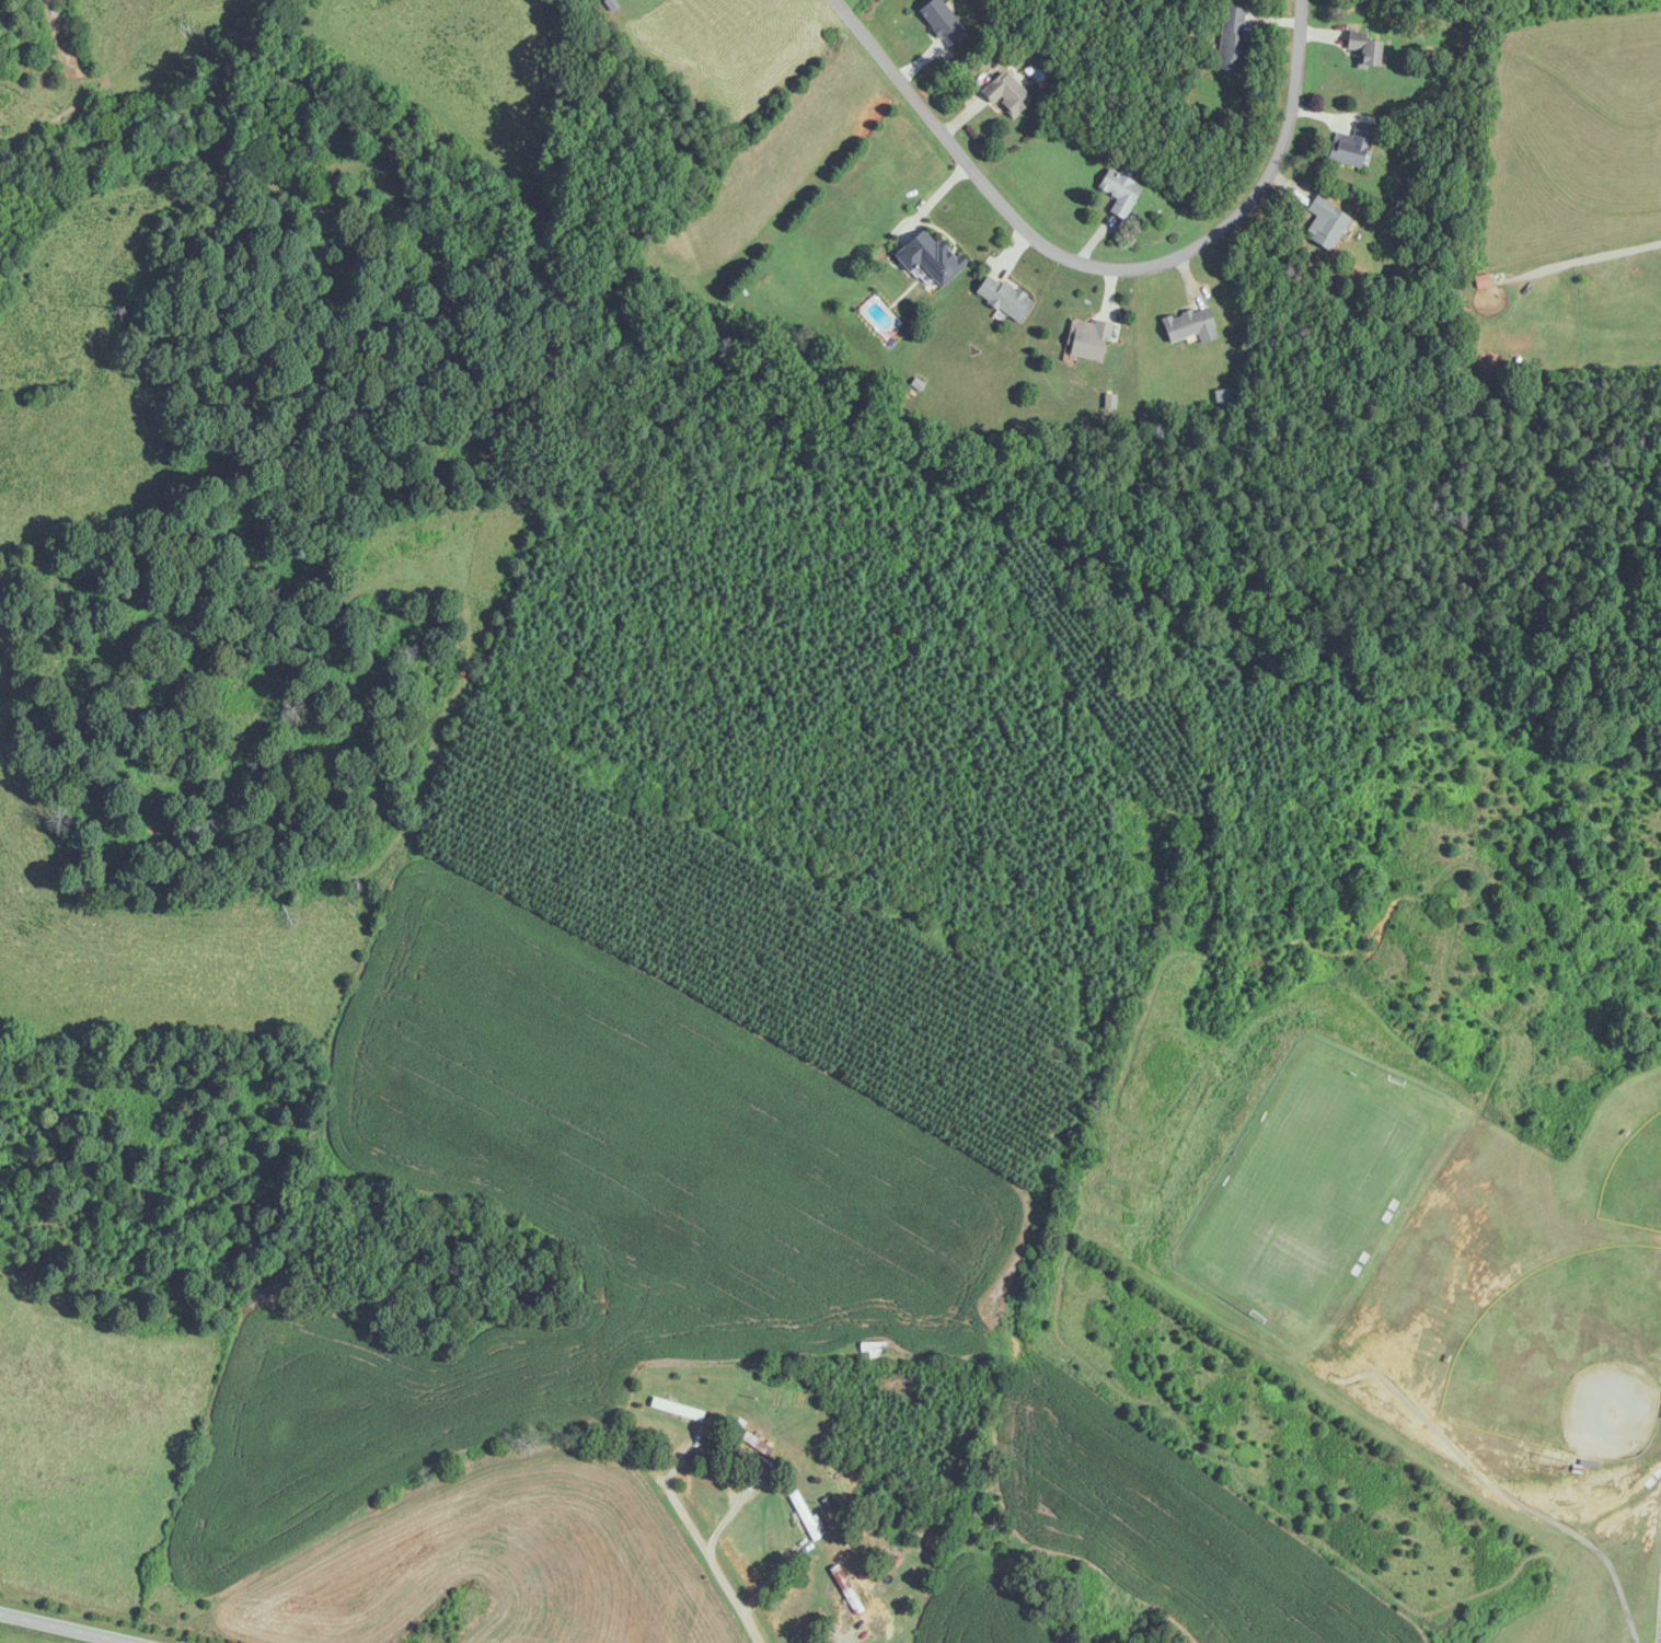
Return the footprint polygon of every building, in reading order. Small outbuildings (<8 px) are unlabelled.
[(1241,72),(1246,9),(1223,7),(1218,70),(1241,72)] [(1356,68),(1378,70),(1380,42),(1365,41),(1366,33),(1347,31),(1345,50),(1358,52),(1356,68)] [(1033,101),(1005,70),(980,93),(991,106),(996,101),(1013,119),(1033,101)] [(1325,159),(1363,169),(1376,121),(1359,116),(1353,136),(1333,131),(1325,159)] [(1144,185),(1121,172),(1120,175),(1108,168),(1097,189),(1115,199),(1107,214),(1124,223),(1144,185)] [(1351,215),(1314,195),(1307,210),(1317,215),(1305,238),(1332,252),(1351,215)] [(916,262),(939,289),(966,264),(941,236),(934,242),(921,227),(891,253),(906,271),(916,262)] [(1021,323),(1034,300),(986,273),(973,295),(1021,323)] [(1198,334),(1200,343),(1218,339),(1209,306),(1161,318),(1167,342),(1198,334)] [(1111,325),(1071,318),(1064,355),(1104,363),(1111,325)] [(1218,391),(1218,408),(1234,408),(1233,390),(1218,391)] [(649,1407),(702,1422),(705,1412),(653,1397),(649,1407)] [(787,1497),(814,1542),(827,1535),(815,1516),(812,1517),(796,1491),(787,1497)] [(830,1569),(855,1615),(864,1611),(838,1565),(830,1569)]
